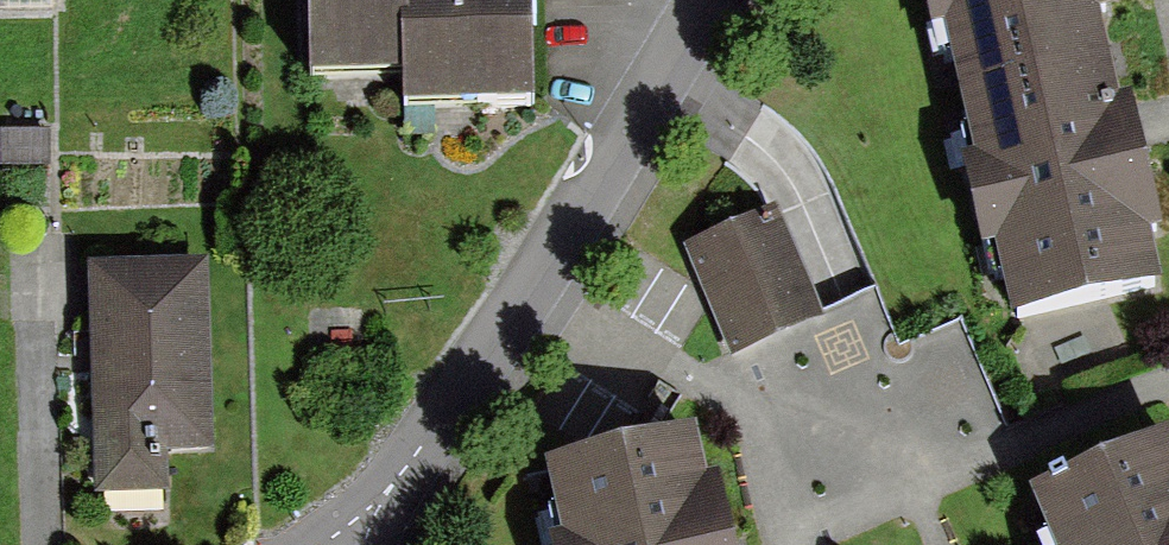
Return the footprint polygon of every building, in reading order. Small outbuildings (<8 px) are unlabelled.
[(311,69),(401,66),(402,103),(531,100),(528,0),(309,0),(311,69)] [(961,87),(1116,51),(1104,0),(941,0),(961,87)] [(1116,51),(961,87),(1014,314),(1168,278),(1116,51)] [(52,140),(4,140),(4,192),(52,192),(52,140)] [(686,247),(732,350),(824,309),(778,206),(686,247)] [(104,254),(105,447),(230,446),(228,253),(104,254)] [(1027,493),(1049,544),(1168,544),(1168,432),(1027,493)] [(542,478),(559,544),(735,544),(706,435),(542,478)]
